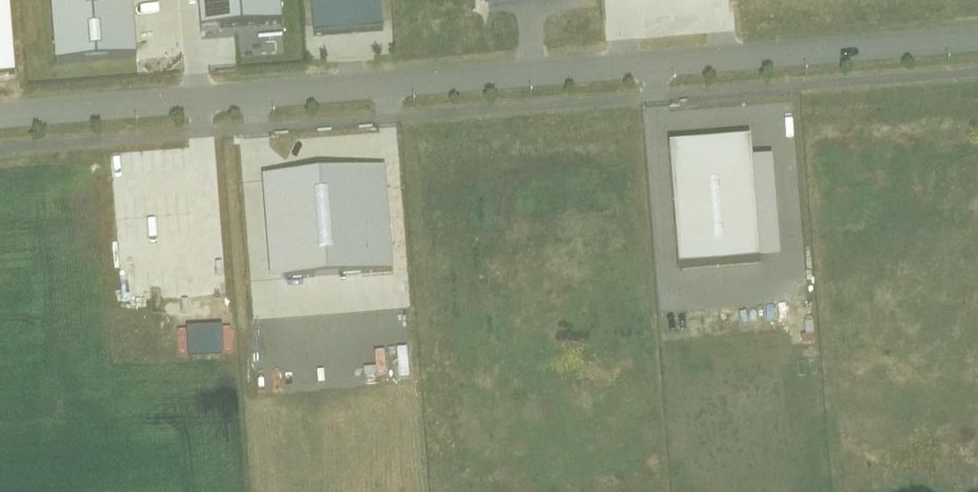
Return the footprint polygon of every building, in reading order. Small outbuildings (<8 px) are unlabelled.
[(15,78),(9,0),(0,0),(0,79),(15,78)] [(55,63),(135,57),(129,0),(49,0),(55,63)] [(282,23),(280,0),(200,0),(202,28),(282,23)] [(315,39),(385,34),(382,0),(312,0),(315,39)] [(570,2),(570,0),(478,0),(479,9),(570,2)] [(662,149),(672,269),(776,261),(767,159),(746,161),(744,142),(662,149)] [(268,282),(391,272),(383,169),(259,179),(268,282)] [(222,353),(238,352),(236,329),(220,330),(222,353)] [(177,331),(177,354),(188,354),(188,332),(177,331)] [(397,349),(398,377),(411,376),(409,348),(397,349)]
